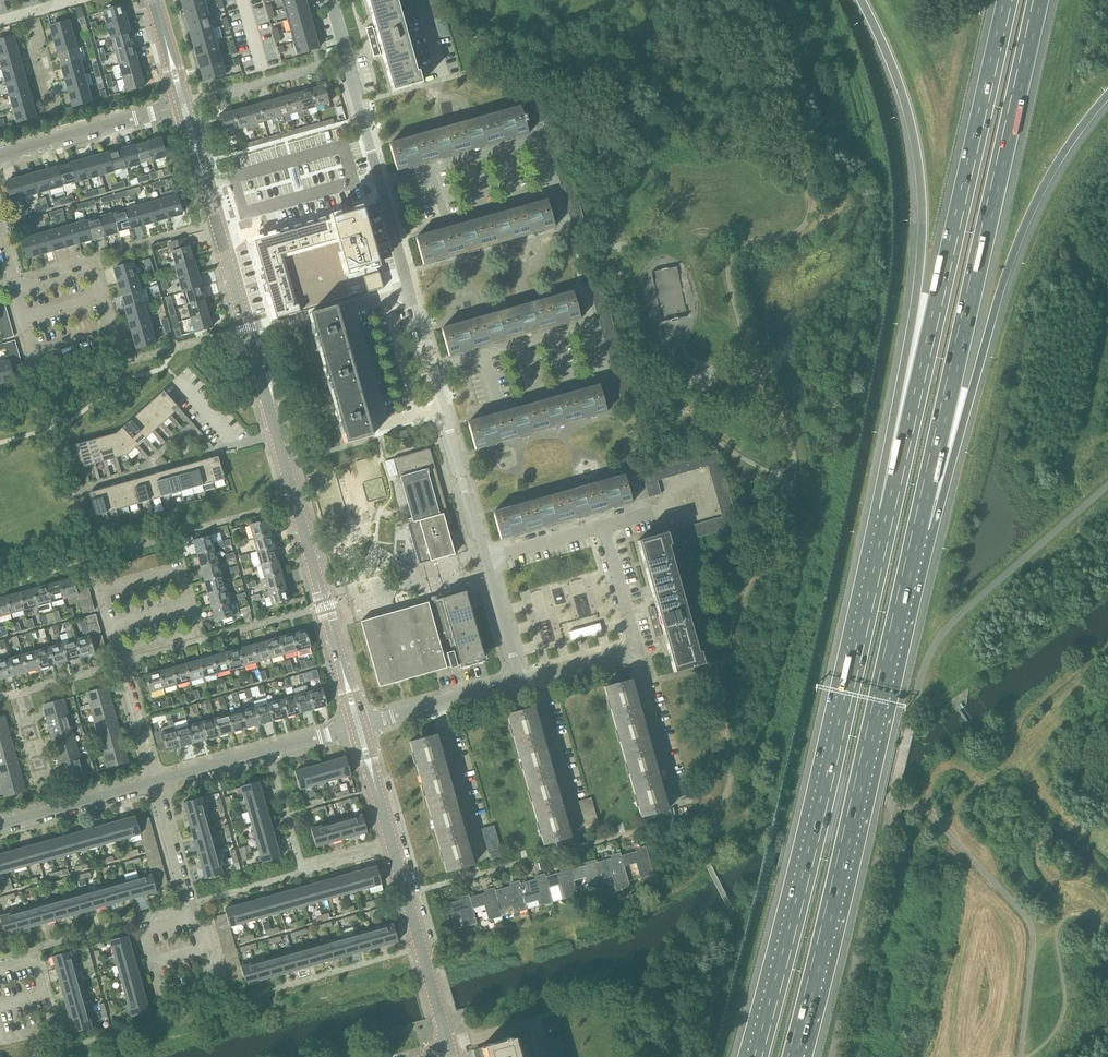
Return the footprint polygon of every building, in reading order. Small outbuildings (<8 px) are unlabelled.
[(205,6),(203,0),(185,0),(181,1),(184,12),(205,6)] [(305,3),(305,0),(283,0),(285,8),(305,3)] [(375,30),(367,32),(374,57),(383,55),(393,92),(422,84),(418,72),(414,73),(393,0),(367,0),(375,30)] [(562,11),(580,0),(556,0),(562,11)] [(442,6),(441,1),(429,4),(431,9),(442,6)] [(285,8),(288,20),(309,14),(305,3),(285,8)] [(205,6),(184,12),(188,24),(208,18),(205,6)] [(442,6),(431,9),(432,15),(444,12),(442,6)] [(108,25),(126,20),(122,7),(104,12),(108,25)] [(445,18),(444,12),(432,15),(434,21),(445,18)] [(309,14),(288,20),(291,31),(312,25),(309,14)] [(188,24),(191,35),(212,29),(211,29),(208,18),(188,24)] [(434,21),(436,27),(447,24),(445,18),(434,21)] [(108,25),(112,38),(130,33),(126,20),(108,25)] [(54,40),(72,35),(69,22),(50,27),(54,40)] [(449,29),(447,24),(436,27),(437,33),(449,29)] [(315,37),(312,25),(291,31),(295,42),(315,37)] [(214,28),(211,29),(212,29),(191,35),(194,46),(215,40),(215,41),(218,40),(214,28)] [(450,35),(449,29),(437,33),(439,38),(450,35)] [(133,47),(130,33),(112,38),(115,52),(133,47)] [(54,40),(58,53),(76,48),(72,35),(54,40)] [(16,51),(13,37),(0,41),(0,55),(16,51)] [(295,42),(298,54),(318,48),(315,37),(295,42)] [(218,52),(218,51),(215,41),(215,40),(194,46),(197,58),(218,52)] [(137,60),(133,47),(115,52),(119,65),(137,60)] [(58,53),(62,67),(80,62),(76,48),(58,53)] [(2,69),(20,64),(16,51),(0,55),(0,62),(2,69)] [(201,69),(224,62),(220,51),(218,51),(218,52),(197,58),(201,69)] [(529,53),(528,53),(530,63),(539,60),(536,51),(529,53)] [(119,65),(123,79),(141,74),(137,60),(119,65)] [(62,67),(66,80),(84,75),(80,62),(62,67)] [(224,62),(201,69),(204,81),(227,74),(224,62)] [(2,69),(6,83),(24,77),(20,64),(2,69)] [(127,92),(144,87),(141,74),(123,79),(117,80),(121,91),(126,90),(127,92)] [(66,80),(69,94),(87,88),(84,75),(66,80)] [(6,83),(9,96),(28,91),(24,77),(6,83)] [(311,90),(316,107),(323,105),(325,111),(330,109),(329,104),(329,103),(324,86),(311,90)] [(526,89),(528,98),(538,95),(536,87),(526,89)] [(91,102),(87,88),(69,94),(73,107),(91,102)] [(297,93),(302,111),(304,116),(310,115),(308,109),(316,107),(311,90),(297,93)] [(9,96),(13,109),(31,104),(28,91),(9,96)] [(526,127),(543,122),(555,119),(548,92),(538,95),(528,98),(518,100),(520,107),(526,127)] [(285,97),(290,114),(297,112),(299,118),(304,116),(302,111),(297,93),(285,97)] [(272,101),(277,118),(278,124),(284,122),(282,117),(290,114),(285,97),(272,101)] [(259,104),(264,122),(271,120),(273,125),(278,124),(277,118),(272,101),(259,104)] [(35,118),(31,104),(13,109),(17,123),(35,118)] [(246,108),(251,126),(253,131),(258,129),(257,124),(264,122),(259,104),(246,108)] [(520,107),(488,116),(495,143),(528,134),(526,127),(520,107)] [(246,108),(233,111),(238,129),(246,127),(247,132),(253,131),(251,126),(246,108)] [(231,131),(238,129),(233,111),(220,115),(226,137),(232,136),(231,131)] [(455,126),(462,152),(495,143),(488,116),(455,126)] [(557,125),(555,119),(543,122),(544,128),(557,125)] [(559,131),(557,125),(544,128),(546,135),(559,131)] [(455,126),(422,135),(430,162),(462,152),(455,126)] [(546,135),(548,141),(560,137),(559,131),(546,135)] [(430,162),(422,135),(389,144),(397,171),(430,162)] [(562,144),(560,137),(548,141),(550,147),(562,144)] [(147,142),(152,160),(165,157),(160,139),(147,142)] [(147,142),(135,146),(140,164),(152,160),(147,142)] [(564,150),(562,144),(550,147),(551,153),(564,150)] [(122,149),(127,167),(140,164),(135,146),(122,149)] [(122,149),(109,153),(114,171),(127,167),(122,149)] [(564,150),(551,153),(553,160),(566,156),(564,150)] [(109,153),(96,157),(101,175),(114,171),(109,153)] [(568,163),(566,156),(553,160),(555,166),(568,163)] [(88,178),(101,175),(96,157),(83,160),(88,178)] [(83,160),(70,164),(75,182),(88,178),(83,160)] [(555,166),(557,172),(569,169),(568,163),(555,166)] [(70,164),(57,168),(62,186),(75,182),(70,164)] [(49,189),(62,186),(57,168),(44,171),(49,189)] [(571,175),(569,169),(557,172),(559,179),(571,175)] [(44,171),(32,175),(37,193),(49,189),(44,171)] [(32,175),(19,179),(24,196),(37,193),(32,175)] [(573,182),(571,175),(559,179),(560,185),(573,182)] [(11,200),(24,196),(19,179),(6,182),(11,200)] [(575,188),(573,182),(560,185),(562,191),(575,188)] [(575,188),(562,191),(564,198),(577,194),(575,188)] [(176,196),(164,199),(169,217),(182,214),(180,209),(188,207),(183,189),(175,191),(176,196)] [(578,200),(577,194),(564,198),(566,204),(578,200)] [(41,205),(40,205),(42,211),(49,209),(45,197),(39,199),(41,205)] [(156,221),(169,217),(164,199),(151,203),(156,221)] [(578,200),(566,204),(567,210),(580,207),(578,200)] [(546,201),(514,210),(521,237),(554,227),(546,201)] [(143,225),(156,221),(151,203),(138,207),(143,225)] [(130,228),(143,225),(138,207),(125,210),(130,228)] [(582,213),(580,207),(567,210),(569,216),(582,213)] [(117,232),(130,228),(125,210),(112,214),(117,232)] [(481,219),(488,246),(521,237),(514,210),(481,219)] [(361,211),(254,242),(276,319),(383,288),(361,211)] [(582,213),(569,216),(571,223),(584,219),(582,213)] [(104,236),(117,232),(112,214),(99,218),(104,236)] [(91,239),(104,236),(99,218),(86,221),(91,239)] [(481,219),(448,228),(456,255),(488,246),(481,219)] [(79,243),(91,239),(86,221),(73,225),(79,243)] [(66,246),(79,243),(73,225),(61,229),(66,246)] [(456,255),(448,228),(415,237),(423,264),(456,255)] [(53,250),(66,246),(61,229),(48,232),(53,250)] [(40,254),(53,250),(48,232),(35,236),(40,254)] [(35,236),(22,239),(27,257),(40,254),(35,236)] [(185,239),(169,244),(172,253),(174,261),(170,262),(171,267),(175,266),(193,261),(190,248),(190,247),(187,248),(185,239)] [(193,261),(175,266),(179,279),(197,274),(193,261)] [(132,263),(114,268),(118,282),(136,276),(132,263)] [(197,274),(179,279),(183,292),(201,287),(197,274)] [(136,276),(118,282),(122,295),(140,290),(136,276)] [(590,294),(603,290),(601,284),(589,287),(590,294)] [(201,287),(183,292),(187,305),(205,300),(201,287)] [(140,290),(122,295),(126,308),(144,303),(143,303),(149,301),(146,289),(140,291),(140,290)] [(590,294),(592,300),(605,296),(603,290),(590,294)] [(572,292),(540,301),(547,328),(580,319),(580,318),(572,292)] [(171,296),(165,297),(169,310),(174,309),(171,296)] [(592,300),(594,306),(607,303),(605,296),(592,300)] [(205,300),(187,305),(190,319),(208,314),(205,300)] [(547,328),(540,301),(507,310),(514,337),(547,328)] [(144,303),(126,308),(129,322),(147,316),(144,303)] [(594,306),(596,313),(609,309),(607,303),(594,306)] [(335,306),(308,313),(321,358),(347,350),(347,349),(347,346),(348,331),(343,331),(341,325),(340,326),(336,309),(336,308),(335,307),(335,306)] [(174,309),(169,310),(173,324),(178,322),(174,309)] [(596,313),(598,319),(610,315),(609,309),(596,313)] [(507,310),(474,319),(482,346),(514,337),(507,310)] [(9,319),(7,313),(0,315),(0,321),(9,319)] [(208,314),(190,319),(194,331),(194,332),(212,327),(212,326),(208,314)] [(598,319),(599,325),(612,322),(610,315),(598,319)] [(147,316),(129,322),(133,335),(151,330),(147,316)] [(9,319),(0,321),(0,327),(10,325),(9,319)] [(482,346),(474,319),(441,328),(449,355),(482,346)] [(178,322),(173,324),(174,331),(176,337),(182,336),(178,322)] [(599,325),(601,331),(614,328),(612,322),(599,325)] [(0,334),(12,330),(10,325),(0,327),(0,333),(0,334)] [(601,331),(603,338),(616,334),(614,328),(601,331)] [(0,334),(2,340),(14,336),(12,330),(0,334)] [(151,330),(133,335),(137,348),(155,343),(151,330)] [(603,338),(605,344),(618,340),(616,334),(603,338)] [(605,344),(607,350),(619,347),(618,340),(605,344)] [(15,341),(3,344),(5,349),(5,350),(17,347),(15,341)] [(18,353),(17,347),(5,350),(7,356),(18,353)] [(607,350),(608,357),(621,353),(619,347),(607,350)] [(347,350),(321,358),(333,401),(359,393),(359,392),(359,388),(360,374),(355,374),(354,368),(352,369),(352,368),(347,350)] [(8,362),(20,359),(18,353),(7,356),(8,362)] [(608,357),(610,363),(623,359),(621,353),(608,357)] [(8,362),(10,368),(22,365),(20,359),(8,362)] [(625,366),(623,359),(610,363),(612,369),(625,366)] [(10,368),(8,362),(0,364),(0,382),(0,383),(13,380),(10,368)] [(612,369),(614,376),(627,372),(625,366),(612,369)] [(616,382),(629,378),(627,372),(614,376),(616,382)] [(616,382),(618,388),(630,385),(629,378),(616,382)] [(566,394),(573,421),(606,412),(599,385),(566,394)] [(619,395),(632,391),(630,385),(618,388),(619,395)] [(164,390),(156,397),(157,399),(172,415),(177,411),(188,423),(190,421),(165,392),(164,390)] [(619,395),(621,401),(634,397),(632,391),(619,395)] [(359,393),(333,401),(345,442),(345,443),(345,444),(372,436),(371,435),(371,434),(371,430),(372,417),(368,417),(367,417),(366,411),(365,412),(364,411),(359,393)] [(533,404),(541,430),(573,421),(566,394),(533,404)] [(156,397),(147,405),(149,406),(163,423),(169,418),(174,424),(177,422),(172,415),(157,399),(156,397)] [(623,407),(636,404),(634,397),(621,401),(623,407)] [(500,413),(508,440),(541,430),(533,404),(500,413)] [(147,405),(139,412),(140,414),(155,430),(160,425),(166,431),(169,429),(163,423),(149,406),(147,405)] [(139,412),(131,420),(132,421),(147,438),(152,433),(158,439),(160,436),(155,430),(140,414),(139,412)] [(468,422),(472,436),(475,449),(508,440),(500,413),(468,422)] [(131,420),(122,427),(124,429),(138,445),(144,440),(149,446),(152,444),(147,438),(132,421),(131,420)] [(190,421),(188,423),(195,431),(198,429),(190,421)] [(177,422),(174,424),(180,430),(182,428),(177,422)] [(122,427),(116,433),(117,435),(127,455),(135,448),(141,454),(144,451),(138,445),(124,429),(122,427)] [(169,429),(166,431),(171,438),(174,435),(169,429)] [(198,429),(195,431),(202,440),(205,437),(198,429)] [(406,429),(397,432),(399,440),(409,438),(406,429)] [(116,433),(107,436),(107,438),(113,459),(116,467),(119,466),(117,458),(127,455),(117,435),(116,433)] [(107,436),(96,439),(97,441),(103,462),(105,470),(109,469),(106,461),(113,459),(107,438),(107,436)] [(160,436),(158,439),(163,445),(166,442),(160,436)] [(205,437),(202,440),(210,448),(214,447),(205,437)] [(96,439),(85,442),(86,444),(92,465),(94,473),(98,472),(96,464),(103,462),(97,441),(96,439)] [(85,442),(75,445),(76,447),(84,476),(88,475),(86,467),(92,465),(86,444),(85,442)] [(152,444),(149,446),(155,452),(158,450),(152,444)] [(440,513),(448,511),(443,495),(442,490),(440,483),(439,478),(438,478),(436,472),(437,472),(435,467),(430,448),(414,453),(414,452),(408,454),(393,458),(393,459),(385,461),(391,482),(401,479),(412,518),(413,522),(440,515),(440,513)] [(717,450),(715,451),(698,456),(701,468),(707,467),(717,450)] [(717,450),(707,467),(709,473),(722,469),(717,450)] [(144,451),(141,454),(146,460),(149,457),(144,451)] [(218,456),(207,459),(214,482),(225,479),(218,456)] [(701,468),(698,456),(691,457),(695,470),(701,468)] [(695,470),(691,457),(685,459),(689,472),(695,470)] [(207,459),(196,462),(203,485),(214,482),(207,459)] [(689,472),(685,459),(679,461),(683,474),(689,472)] [(683,474),(679,461),(673,462),(676,475),(683,474)] [(196,462),(186,465),(192,488),(203,485),(196,462)] [(676,475),(673,462),(666,464),(670,477),(676,475)] [(670,477),(666,464),(660,466),(664,479),(670,477)] [(186,465),(175,468),(182,492),(192,488),(186,465)] [(664,479),(660,466),(654,468),(656,474),(658,481),(664,479)] [(175,468),(164,471),(171,495),(182,492),(175,468)] [(656,474),(654,468),(641,471),(643,478),(656,474)] [(709,473),(711,479),(724,476),(722,469),(709,473)] [(164,471),(154,475),(160,498),(171,495),(164,471)] [(656,474),(643,478),(645,484),(658,481),(656,474)] [(154,475),(143,478),(149,501),(160,498),(154,475)] [(624,475),(591,484),(599,511),(632,502),(624,475)] [(724,476),(711,479),(713,485),(726,482),(724,476)] [(143,478),(132,481),(139,504),(149,501),(143,478)] [(132,481),(121,484),(128,507),(139,504),(132,481)] [(658,481),(645,484),(647,491),(659,487),(658,481)] [(715,492),(727,488),(726,482),(713,485),(715,492)] [(121,484),(111,487),(117,510),(128,507),(121,484)] [(591,484),(559,494),(566,521),(599,511),(591,484)] [(111,487),(100,490),(107,513),(117,510),(111,487)] [(659,487),(647,491),(649,498),(661,494),(659,487)] [(715,492),(717,498),(729,494),(727,488),(715,492)] [(100,490),(89,493),(96,516),(107,513),(100,490)] [(559,494),(526,503),(534,530),(566,521),(559,494)] [(717,498),(718,504),(731,501),(729,494),(717,498)] [(731,501),(718,504),(720,511),(733,507),(731,501)] [(534,530),(526,503),(493,512),(501,539),(534,530)] [(733,507),(720,511),(722,517),(738,526),(733,507)] [(448,511),(440,513),(440,515),(413,522),(412,518),(405,520),(406,524),(407,524),(419,565),(430,561),(455,554),(446,525),(451,523),(448,512),(448,511)] [(738,526),(722,517),(715,519),(719,531),(738,526)] [(709,520),(713,533),(719,531),(715,519),(709,520)] [(249,524),(253,538),(270,533),(266,520),(249,524)] [(703,522),(706,535),(713,533),(709,520),(703,522)] [(696,524),(700,537),(706,535),(703,522),(696,524)] [(690,526),(693,539),(700,537),(696,524),(690,526)] [(683,528),(687,540),(693,539),(690,526),(683,528)] [(687,540),(683,528),(677,529),(681,542),(687,540)] [(253,538),(257,551),(274,547),(270,533),(253,538)] [(675,672),(680,671),(703,665),(700,653),(695,654),(664,546),(669,545),(666,533),(637,541),(675,672)] [(193,540),(197,554),(214,549),(223,547),(222,541),(222,540),(212,543),(210,535),(193,540)] [(257,551),(261,565),(278,560),(274,547),(257,551)] [(218,562),(214,549),(197,554),(201,567),(218,562)] [(167,550),(160,552),(164,565),(170,563),(167,550)] [(160,552),(154,554),(158,567),(164,565),(160,552)] [(154,554),(148,556),(151,568),(158,567),(154,554)] [(148,556),(142,557),(146,570),(151,568),(148,556)] [(142,557),(136,559),(140,572),(146,570),(142,557)] [(136,559),(130,561),(133,574),(140,572),(136,559)] [(261,565),(264,578),(282,573),(278,560),(261,565)] [(130,561),(124,563),(127,575),(133,574),(130,561)] [(222,576),(218,562),(201,567),(205,581),(222,576)] [(124,563),(117,564),(121,577),(127,575),(124,563)] [(117,564),(111,566),(115,579),(121,577),(117,564)] [(111,566),(105,568),(109,580),(115,579),(111,566)] [(102,582),(109,580),(105,568),(99,570),(102,582)] [(264,578),(268,592),(285,587),(282,573),(264,578)] [(226,589),(222,576),(205,581),(209,594),(226,589)] [(59,581),(64,599),(77,595),(76,589),(72,578),(59,581)] [(51,602),(64,599),(59,581),(46,585),(51,602)] [(51,602),(46,585),(32,589),(37,606),(51,602)] [(76,589),(77,595),(89,592),(87,585),(76,589)] [(289,600),(285,587),(268,592),(263,593),(267,607),(272,605),(289,600)] [(439,643),(424,647),(431,672),(450,667),(450,668),(457,667),(457,665),(460,664),(461,668),(485,662),(471,612),(464,588),(440,594),(440,595),(434,596),(435,600),(428,602),(439,643)] [(19,593),(24,610),(37,606),(32,589),(19,593)] [(229,603),(226,589),(209,594),(212,608),(229,603)] [(89,592),(77,595),(79,601),(91,598),(89,592)] [(5,597),(10,614),(24,610),(19,593),(5,597)] [(10,614),(5,597),(0,598),(0,617),(10,614)] [(91,598),(79,601),(81,608),(93,604),(91,598)] [(428,602),(360,622),(379,687),(431,672),(424,647),(439,643),(428,602)] [(233,616),(229,603),(212,608),(216,621),(233,616)] [(93,604),(81,608),(82,613),(94,610),(93,604)] [(84,617),(86,624),(97,620),(95,614),(84,617)] [(86,624),(86,625),(87,630),(99,627),(97,620),(86,624)] [(69,641),(62,643),(67,661),(81,657),(76,639),(70,621),(65,622),(65,623),(67,631),(66,631),(69,641)] [(600,623),(569,632),(571,640),(602,632),(600,623)] [(87,630),(89,636),(101,633),(99,627),(87,630)] [(94,653),(93,648),(91,642),(89,636),(87,630),(83,637),(76,639),(81,657),(94,653)] [(305,630),(292,634),(297,651),(310,647),(305,630)] [(103,639),(101,633),(89,636),(91,642),(103,639)] [(292,634),(278,638),(283,655),(297,651),(292,634)] [(278,638),(265,641),(270,659),(283,655),(278,638)] [(104,645),(103,639),(91,642),(93,648),(104,645)] [(257,662),(270,659),(265,641),(252,645),(257,662)] [(54,664),(67,661),(62,643),(49,647),(54,664)] [(252,645),(238,649),(243,666),(257,662),(252,645)] [(40,668),(54,664),(49,647),(35,651),(40,668)] [(1,679),(14,676),(13,671),(9,658),(6,648),(0,650),(3,660),(0,661),(0,677),(1,679)] [(238,649),(225,653),(230,670),(243,666),(238,649)] [(30,671),(40,668),(35,651),(22,655),(27,671),(27,672),(30,671)] [(217,674),(230,670),(225,653),(212,656),(217,674)] [(22,655),(9,658),(13,671),(14,676),(27,672),(27,671),(22,655)] [(204,677),(217,674),(212,656),(198,660),(204,677)] [(305,662),(305,660),(300,661),(302,670),(315,666),(314,659),(305,662)] [(198,660),(185,664),(190,681),(204,677),(198,660)] [(185,664),(172,668),(177,685),(190,681),(185,664)] [(172,668),(159,672),(163,689),(177,685),(172,668)] [(150,693),(163,689),(159,672),(145,675),(150,693)] [(305,682),(303,674),(290,678),(292,686),(305,682)] [(604,686),(614,719),(641,712),(631,679),(604,686)] [(93,708),(112,702),(108,687),(86,693),(87,694),(89,693),(93,706),(90,707),(90,708),(93,708)] [(322,688),(308,692),(313,710),(327,706),(322,688)] [(308,692),(295,696),(300,714),(313,710),(308,692)] [(295,696),(281,700),(286,717),(300,714),(295,696)] [(47,720),(65,715),(62,702),(65,701),(64,700),(42,705),(43,706),(47,720)] [(281,700),(268,703),(273,721),(286,717),(281,700)] [(95,723),(97,723),(116,717),(112,702),(93,708),(97,721),(94,722),(95,723)] [(268,703),(255,707),(260,725),(273,721),(268,703)] [(247,728),(260,725),(255,707),(242,711),(247,728)] [(507,714),(516,747),(543,739),(534,707),(507,714)] [(242,711),(228,714),(233,732),(247,728),(242,711)] [(614,719),(623,752),(650,744),(641,712),(614,719)] [(68,714),(65,715),(47,720),(51,735),(70,730),(66,716),(69,716),(68,714)] [(228,714),(215,718),(220,736),(233,732),(228,714)] [(9,731),(5,716),(0,718),(0,734),(9,731)] [(102,737),(120,732),(116,717),(97,723),(101,736),(98,736),(99,738),(102,737)] [(215,718),(202,722),(207,740),(220,736),(215,718)] [(175,729),(174,724),(173,724),(172,719),(166,721),(168,726),(160,728),(162,733),(164,742),(166,751),(180,747),(175,729)] [(193,743),(207,740),(202,722),(188,726),(193,743)] [(175,729),(180,747),(193,743),(188,726),(175,729)] [(70,730),(51,735),(55,750),(74,744),(70,731),(73,730),(72,729),(70,730)] [(13,746),(9,731),(0,734),(0,750),(13,746)] [(103,753),(106,752),(124,747),(120,732),(102,737),(105,750),(102,751),(103,753)] [(410,742),(419,775),(446,767),(436,734),(410,742)] [(516,747),(526,780),(552,772),(543,739),(516,747)] [(74,744),(55,750),(59,764),(78,759),(74,746),(77,745),(77,744),(74,744)] [(623,752),(632,785),(659,777),(650,744),(623,752)] [(0,750),(0,766),(17,761),(13,746),(0,750)] [(107,766),(107,768),(129,762),(124,747),(106,752),(109,765),(107,766)] [(346,757),(333,761),(338,779),(351,775),(346,757)] [(81,758),(78,759),(59,764),(63,780),(85,774),(85,773),(82,774),(78,760),(81,760),(81,758)] [(3,781),(22,776),(17,761),(0,766),(0,770),(3,779),(0,780),(0,781),(0,782),(3,781)] [(338,779),(333,761),(320,764),(325,783),(338,779)] [(313,786),(325,783),(320,764),(308,768),(313,786)] [(446,767),(419,775),(428,807),(455,800),(446,767)] [(300,789),(313,786),(308,768),(295,771),(300,789)] [(526,780),(535,813),(562,805),(552,772),(526,780)] [(26,791),(22,776),(3,781),(7,794),(4,795),(4,797),(26,791)] [(659,777),(632,785),(642,817),(668,810),(659,777)] [(241,786),(245,799),(263,794),(259,781),(241,786)] [(266,807),(263,794),(245,799),(248,812),(266,807)] [(183,803),(187,816),(205,811),(201,797),(183,803)] [(352,803),(352,805),(359,803),(357,797),(344,800),(346,805),(352,803)] [(579,801),(581,808),(593,804),(592,798),(579,801)] [(428,807),(438,840),(464,833),(455,800),(428,807)] [(583,814),(595,810),(593,804),(581,808),(583,814)] [(544,845),(557,842),(571,838),(562,805),(535,813),(544,845)] [(270,819),(266,807),(248,812),(252,824),(270,819)] [(597,817),(595,810),(583,814),(584,820),(597,817)] [(208,823),(205,811),(187,816),(190,828),(208,823)] [(362,815),(349,819),(354,837),(367,833),(362,815)] [(135,816),(122,820),(127,838),(140,834),(140,833),(138,827),(137,821),(135,816)] [(597,817),(584,820),(586,826),(599,823),(597,817)] [(137,821),(138,827),(151,824),(149,818),(137,821)] [(273,832),(270,819),(252,824),(255,837),(273,832)] [(341,840),(354,837),(349,819),(336,822),(341,840)] [(115,842),(127,838),(122,820),(109,823),(115,842)] [(329,844),(341,840),(336,822),(324,826),(329,844)] [(102,845),(115,842),(109,823),(97,827),(102,845)] [(212,836),(208,823),(190,828),(194,841),(212,836)] [(600,829),(599,823),(586,826),(588,833),(600,829)] [(140,833),(152,830),(151,824),(138,827),(140,833)] [(482,829),(484,835),(496,832),(494,825),(482,829)] [(316,847),(329,844),(324,826),(311,829),(316,847)] [(89,849),(102,845),(97,827),(84,830),(89,849)] [(77,852),(89,849),(84,830),(72,834),(77,852)] [(140,834),(141,839),(154,836),(152,830),(140,833),(140,834)] [(277,845),(273,832),(255,837),(259,850),(277,845)] [(485,841),(498,838),(496,832),(484,835),(485,841)] [(464,833),(438,840),(447,873),(474,865),(464,833)] [(72,834),(59,838),(64,856),(77,852),(72,834)] [(141,839),(143,846),(156,842),(154,836),(141,839)] [(216,848),(212,836),(194,841),(198,854),(216,848)] [(59,838),(47,841),(52,859),(64,856),(59,838)] [(500,844),(498,838),(485,841),(487,847),(500,844)] [(47,841),(34,845),(39,863),(52,859),(47,841)] [(158,848),(156,842),(143,846),(145,852),(158,848)] [(487,847),(489,854),(501,850),(500,844),(487,847)] [(34,845),(22,848),(27,867),(39,863),(34,845)] [(280,857),(277,845),(259,850),(262,862),(280,857)] [(642,850),(622,856),(621,856),(624,867),(625,866),(636,863),(640,878),(654,875),(646,846),(641,847),(642,850)] [(22,848),(9,852),(14,870),(27,867),(22,848)] [(219,861),(216,848),(198,854),(201,866),(219,861)] [(503,857),(501,850),(489,854),(491,861),(503,857)] [(0,854),(0,868),(2,874),(14,870),(9,852),(0,854)] [(148,862),(161,859),(159,853),(146,856),(148,862)] [(621,856),(622,856),(621,853),(616,854),(616,857),(597,863),(596,863),(599,874),(600,873),(601,879),(612,877),(616,890),(630,887),(628,882),(629,882),(625,866),(624,867),(621,856)] [(148,862),(150,868),(162,865),(161,859),(148,862)] [(592,864),(571,870),(574,881),(574,880),(586,877),(591,892),(604,889),(601,879),(600,873),(599,874),(596,863),(597,863),(596,860),(591,861),(592,864)] [(223,874),(219,861),(201,866),(205,879),(223,874)] [(150,868),(151,874),(152,874),(164,871),(162,865),(150,868)] [(376,866),(363,870),(368,888),(381,884),(376,866)] [(549,888),(549,887),(561,884),(565,899),(579,896),(574,880),(574,881),(571,870),(571,867),(566,868),(567,871),(546,877),(549,888)] [(363,870),(351,873),(356,891),(368,888),(363,870)] [(152,874),(154,880),(166,877),(164,871),(152,874)] [(351,873),(338,877),(343,895),(356,891),(351,873)] [(155,887),(154,880),(152,874),(151,874),(139,877),(144,895),(157,892),(155,887)] [(523,895),(524,895),(536,891),(540,906),(553,903),(549,887),(549,888),(546,877),(545,874),(540,875),(541,878),(521,884),(520,884),(523,895)] [(131,899),(144,895),(139,877),(126,881),(131,899)] [(155,887),(168,883),(166,877),(154,880),(155,887)] [(338,877),(325,880),(330,898),(343,895),(338,877)] [(325,880),(313,884),(318,902),(330,898),(325,880)] [(500,880),(493,882),(495,888),(495,889),(502,887),(500,880)] [(118,903),(131,899),(126,881),(113,885),(118,903)] [(516,885),(495,891),(498,902),(498,901),(501,910),(513,907),(514,914),(518,913),(528,910),(524,895),(523,895),(520,884),(521,884),(520,881),(515,882),(516,885)] [(313,884),(300,887),(305,905),(318,902),(313,884)] [(113,885),(101,888),(106,906),(118,903),(113,885)] [(300,887),(288,891),(293,909),(305,905),(300,887)] [(101,888),(88,892),(94,910),(106,906),(101,888)] [(473,909),(473,908),(485,905),(489,920),(503,917),(501,910),(498,901),(498,902),(495,891),(495,889),(495,888),(490,889),(490,892),(471,898),(470,898),(473,909)] [(288,891),(275,894),(280,912),(293,909),(288,891)] [(88,892),(75,895),(81,913),(94,910),(88,892)] [(268,916),(280,912),(275,894),(263,898),(268,916)] [(75,895),(63,899),(68,917),(81,913),(75,895)] [(471,898),(470,895),(464,896),(465,899),(444,905),(447,916),(460,912),(464,927),(478,924),(473,908),(473,909),(470,898),(471,898)] [(263,898),(250,901),(255,919),(268,916),(263,898)] [(63,899),(51,902),(56,920),(68,917),(63,899)] [(242,923),(255,919),(250,901),(238,905),(242,923)] [(51,902),(38,906),(43,924),(56,920),(51,902)] [(225,908),(226,913),(228,920),(229,926),(230,926),(242,923),(238,905),(225,908)] [(38,906),(25,910),(31,928),(43,924),(38,906)] [(25,910),(13,913),(18,931),(31,928),(25,910)] [(2,924),(3,930),(5,935),(18,931),(13,913),(0,917),(0,918),(2,924)] [(226,913),(213,917),(215,923),(228,920),(226,913)] [(229,926),(228,920),(215,923),(217,929),(229,926)] [(393,924),(380,927),(385,945),(398,941),(393,924)] [(232,932),(230,926),(229,926),(217,929),(219,935),(232,932)] [(380,927),(367,931),(372,949),(385,945),(380,927)] [(367,931),(354,934),(359,952),(372,949),(367,931)] [(233,938),(232,932),(219,935),(220,942),(233,938)] [(347,956),(359,952),(354,934),(342,938),(347,956)] [(110,940),(114,953),(132,948),(128,935),(110,940)] [(233,938),(220,942),(222,948),(235,944),(233,938)] [(334,959),(347,956),(342,938),(329,941),(334,959)] [(329,941),(317,945),(322,963),(334,959),(329,941)] [(317,945),(304,949),(309,966),(322,963),(317,945)] [(114,953),(117,966),(135,961),(132,948),(114,953)] [(224,953),(225,959),(238,955),(236,949),(224,953)] [(304,949),(291,952),(297,970),(309,966),(304,949)] [(53,956),(56,970),(74,965),(70,952),(53,956)] [(291,952),(279,956),(284,974),(297,970),(291,952)] [(227,965),(240,961),(238,955),(225,959),(227,965)] [(266,959),(271,977),(284,974),(279,956),(266,959)] [(266,959),(254,963),(259,981),(271,977),(266,959)] [(117,966),(121,978),(139,973),(135,961),(117,966)] [(229,971),(241,968),(241,966),(240,961),(227,965),(229,971)] [(246,984),(259,981),(254,963),(241,966),(241,968),(243,974),(245,980),(246,984)] [(56,970),(60,982),(77,977),(74,965),(56,970)] [(230,977),(243,974),(241,968),(229,971),(230,977)] [(121,978),(124,991),(143,986),(139,973),(121,978)] [(232,983),(245,980),(243,974),(230,977),(232,983)] [(60,982),(63,995),(81,990),(77,977),(60,982)] [(146,999),(143,986),(124,991),(128,1004),(146,999)] [(63,995),(67,1007),(85,1002),(81,990),(63,995)] [(150,1012),(146,999),(128,1004),(132,1017),(150,1012)] [(67,1007),(70,1020),(88,1015),(85,1002),(67,1007)] [(74,1033),(92,1028),(88,1015),(70,1020),(74,1033)] [(545,1036),(559,1032),(557,1026),(543,1030),(545,1036)] [(560,1039),(559,1032),(545,1036),(547,1042),(560,1039)] [(478,1048),(480,1056),(533,1056),(526,1035),(515,1038),(515,1037),(510,1038),(510,1036),(504,1038),(505,1040),(481,1046),(482,1047),(478,1048)] [(560,1039),(547,1042),(549,1049),(562,1045),(560,1039)] [(564,1051),(562,1045),(549,1049),(550,1055),(564,1051)]
